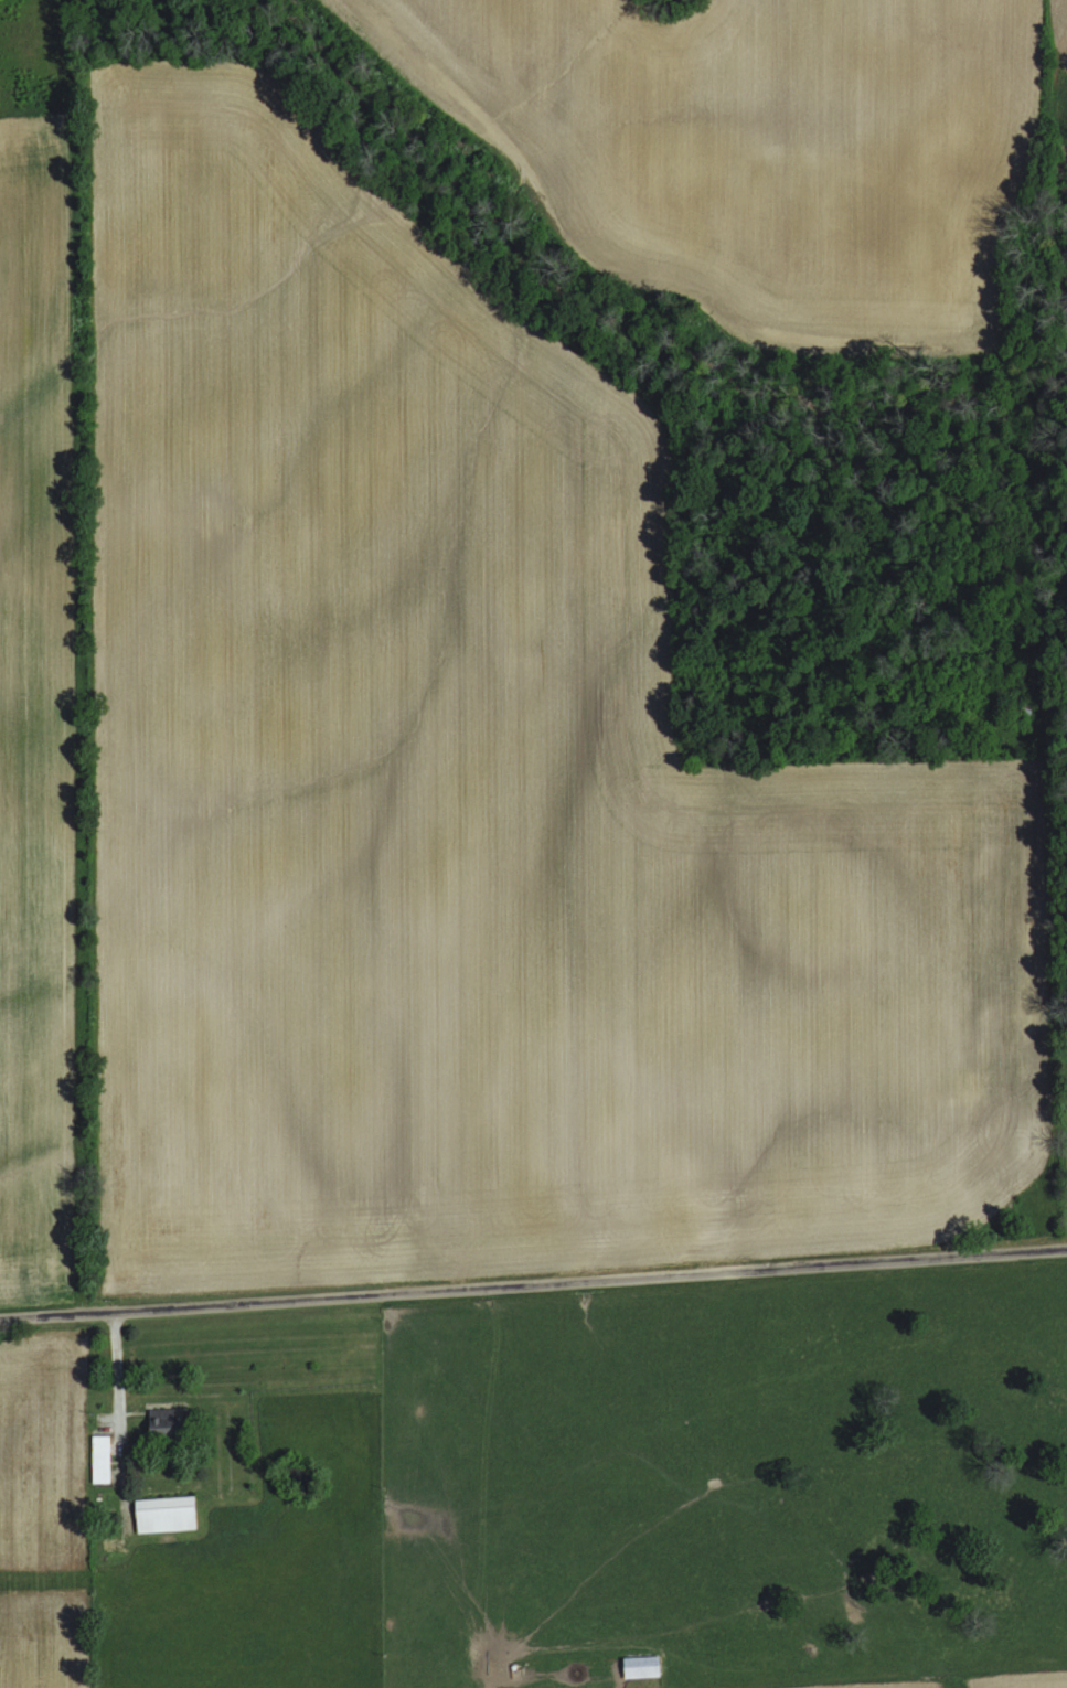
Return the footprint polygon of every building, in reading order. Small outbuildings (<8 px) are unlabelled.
[(184,1409),(149,1410),(149,1435),(185,1434),(184,1409)] [(109,1436),(91,1436),(91,1484),(110,1484),(109,1436)] [(136,1533),(195,1531),(194,1498),(134,1500),(136,1533)] [(659,1677),(658,1655),(623,1657),(623,1678),(659,1677)]
